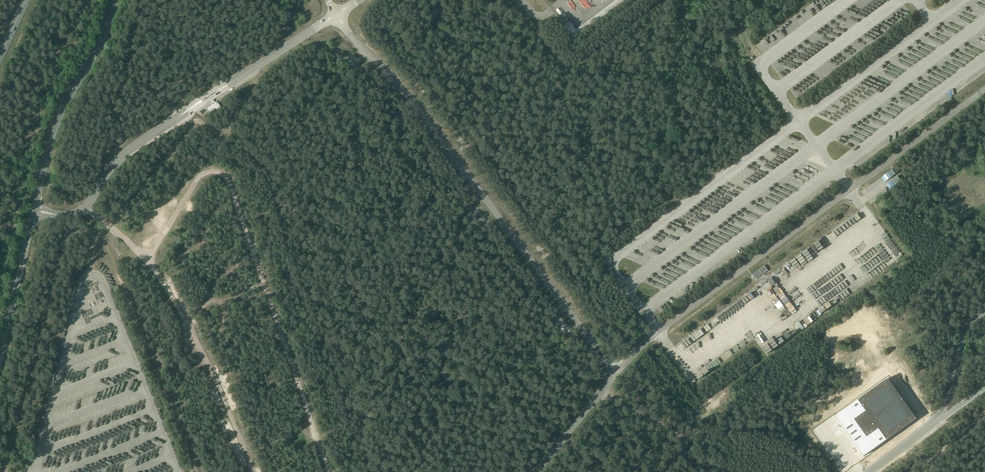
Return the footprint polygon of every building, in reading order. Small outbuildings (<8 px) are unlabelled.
[(569,21),(564,14),(559,17),(564,24),(569,21)] [(213,104),(206,108),(209,113),(216,109),(217,111),(221,108),(217,101),(214,103),(213,103),(212,104),(213,104)] [(835,416),(864,456),(916,419),(888,378),(835,416)]
